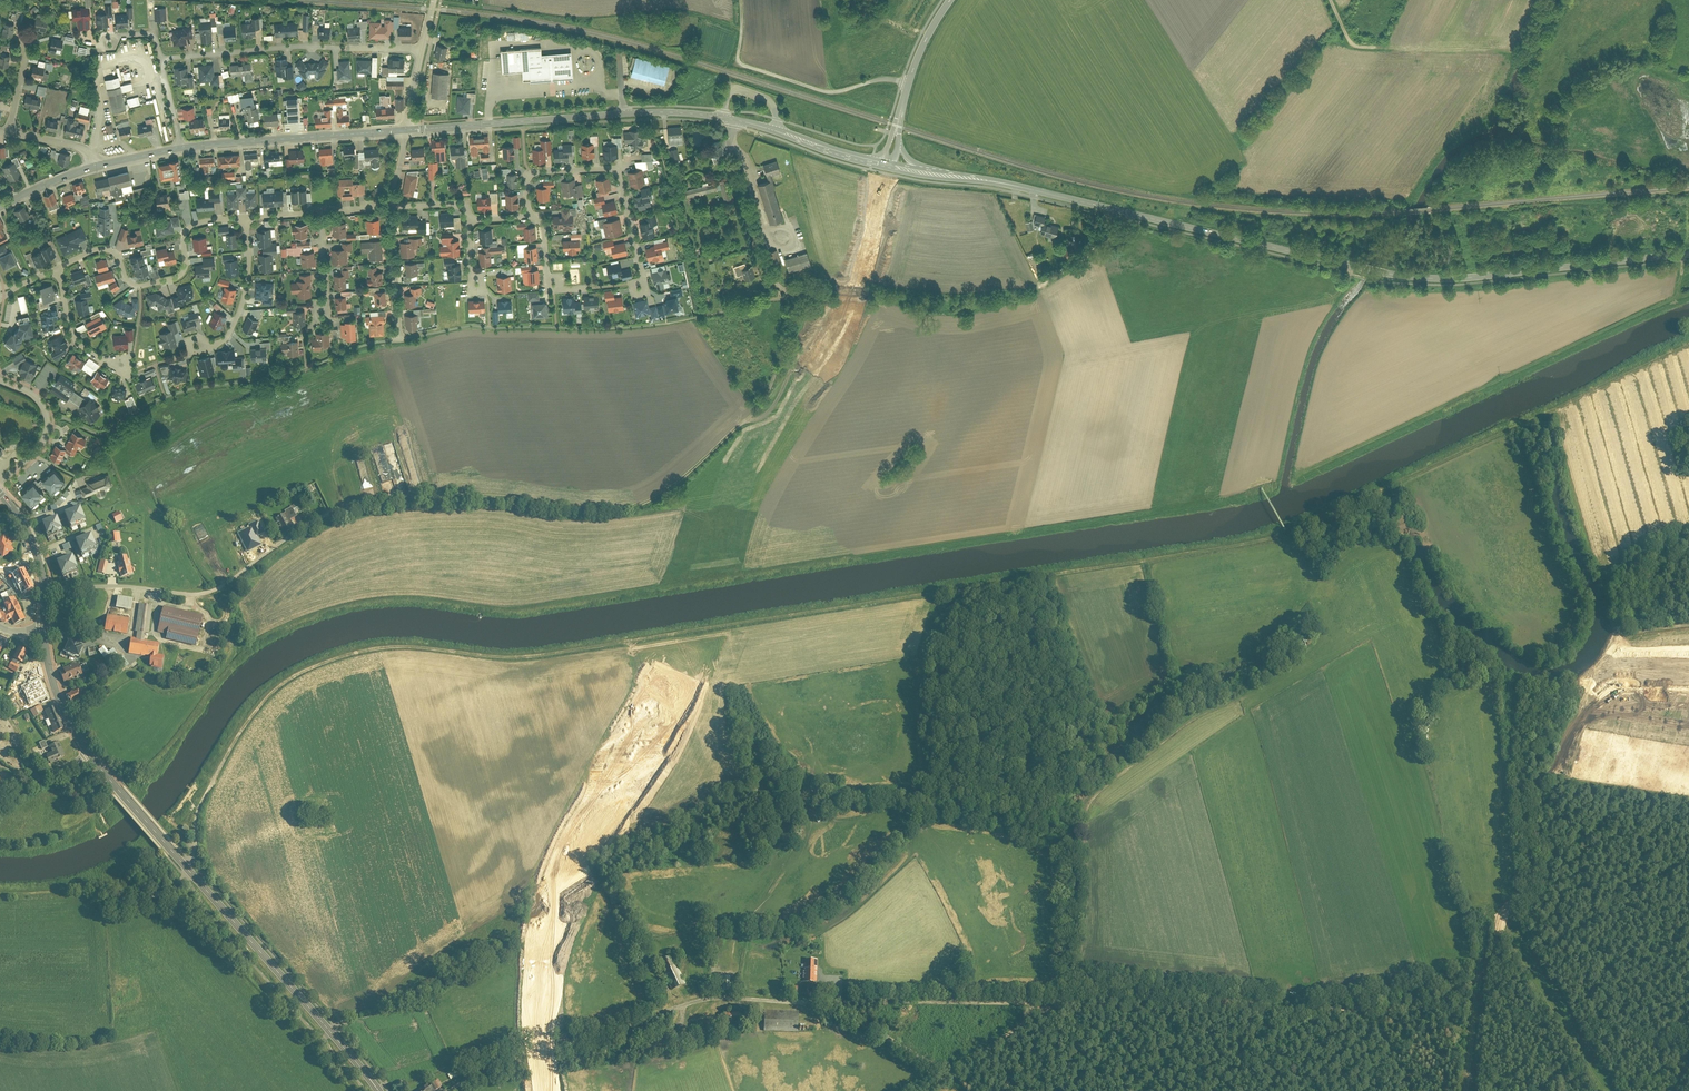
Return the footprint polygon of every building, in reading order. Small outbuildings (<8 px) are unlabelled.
[(106,13),(96,13),(97,26),(107,25),(107,15),(112,15),(111,4),(105,4),(106,13)] [(23,7),(12,6),(10,19),(21,21),(23,7)] [(81,8),(72,8),(72,19),(78,19),(78,27),(89,27),(89,19),(90,19),(90,6),(81,7),(81,8)] [(125,13),(115,14),(116,26),(129,25),(129,17),(133,16),(132,6),(124,6),(125,13)] [(155,8),(155,20),(166,20),(166,7),(155,8)] [(210,20),(199,21),(200,32),(197,32),(198,42),(213,40),(212,32),(213,32),(212,26),(217,25),(216,20),(216,15),(210,16),(210,20)] [(262,16),(252,17),(252,21),(242,22),(243,36),(257,35),(256,27),(262,27),(262,16)] [(36,18),(34,28),(45,30),(47,20),(36,18)] [(382,21),(370,21),(370,37),(391,37),(391,30),(394,30),(394,28),(394,21),(392,21),(392,18),(385,18),(385,24),(382,24),(382,21)] [(222,19),(216,20),(217,25),(217,33),(221,32),(224,34),(224,24),(224,22),(222,22),(222,19)] [(357,26),(348,27),(348,39),(362,38),(361,28),(367,28),(367,20),(357,21),(357,26)] [(14,22),(4,21),(2,33),(13,34),(14,22)] [(287,23),(288,35),(299,34),(298,22),(287,23)] [(288,35),(287,23),(275,24),(276,36),(288,35)] [(319,23),(313,23),(313,33),(319,33),(318,37),(331,37),(331,26),(319,26),(319,23)] [(224,24),(224,34),(225,40),(237,40),(236,24),(224,24)] [(184,28),(172,29),(172,34),(171,34),(171,39),(173,39),(173,45),(187,44),(187,37),(193,37),(192,25),(183,26),(184,28)] [(399,28),(398,38),(412,39),(412,27),(400,27),(399,27),(399,28)] [(507,32),(507,40),(529,39),(528,31),(507,32)] [(63,39),(51,37),(49,52),(55,53),(56,48),(61,49),(61,47),(63,47),(64,42),(62,41),(63,39)] [(88,46),(78,45),(77,52),(86,54),(88,46)] [(438,45),(436,57),(447,59),(449,48),(438,45)] [(571,51),(542,53),(542,46),(501,50),(503,72),(522,70),(523,80),(530,79),(530,81),(574,77),(571,51)] [(0,52),(0,65),(8,66),(10,53),(0,52)] [(287,57),(275,58),(276,74),(286,73),(286,77),(293,77),(292,65),(287,65),(287,57)] [(301,58),(295,63),(300,68),(298,70),(305,78),(308,75),(310,77),(311,76),(314,76),(316,77),(317,75),(320,77),(327,68),(326,67),(330,62),(323,57),(319,61),(315,61),(315,60),(310,60),(310,62),(305,62),(301,58)] [(357,60),(356,74),(371,74),(371,77),(377,77),(377,58),(372,57),(372,61),(357,60)] [(405,57),(389,57),(389,66),(382,65),(382,76),(387,76),(389,76),(389,71),(405,71),(405,57)] [(637,57),(632,75),(665,83),(669,65),(637,57)] [(339,66),(337,66),(337,69),(333,69),(334,80),(337,79),(337,81),(346,81),(345,78),(352,77),(350,59),(339,60),(339,66)] [(43,71),(45,71),(46,69),(52,70),(53,63),(45,61),(44,67),(43,71)] [(251,62),(231,63),(232,75),(243,74),(244,80),(253,80),(253,72),(252,72),(251,62)] [(214,64),(200,64),(200,81),(210,80),(210,84),(221,84),(220,82),(224,82),(223,77),(222,74),(214,74),(214,64)] [(44,67),(32,65),(31,74),(40,76),(40,78),(47,80),(48,72),(45,71),(43,71),(44,67)] [(188,67),(174,67),(175,77),(177,77),(177,81),(185,81),(185,86),(193,86),(193,75),(189,75),(188,67)] [(450,73),(433,72),(432,96),(449,97),(450,73)] [(118,76),(104,79),(112,112),(126,109),(124,103),(121,90),(120,83),(118,76)] [(396,88),(396,109),(404,109),(404,76),(389,76),(387,76),(387,88),(396,88)] [(131,80),(120,83),(121,90),(133,87),(131,80)] [(303,82),(299,87),(303,91),(307,86),(303,82)] [(46,86),(38,84),(36,94),(45,95),(46,86)] [(239,92),(228,94),(228,97),(229,100),(229,102),(240,99),(240,97),(239,92)] [(457,96),(456,112),(469,113),(470,102),(475,102),(476,93),(468,92),(467,97),(457,96)] [(245,105),(248,120),(250,125),(259,123),(258,118),(260,118),(256,102),(257,101),(255,93),(240,97),(240,99),(242,106),(245,105)] [(41,97),(26,94),(24,106),(39,108),(41,97)] [(391,94),(380,94),(381,104),(376,104),(376,118),(395,117),(395,106),(391,106),(391,94)] [(127,102),(124,103),(126,109),(129,108),(129,106),(141,104),(139,96),(126,98),(127,102)] [(338,113),(338,124),(351,123),(350,113),(343,113),(343,106),(346,106),(346,97),(325,99),(325,105),(333,104),(334,110),(336,110),(337,113),(338,113)] [(286,102),(288,124),(299,123),(297,101),(286,102)] [(76,111),(74,117),(77,118),(88,121),(90,114),(88,114),(89,107),(80,105),(79,112),(76,111)] [(56,133),(61,109),(48,106),(43,130),(56,133)] [(194,117),(193,107),(177,109),(179,119),(194,117)] [(332,125),(331,108),(324,109),(324,114),(322,115),(322,116),(316,116),(316,126),(332,125)] [(279,111),(266,111),(266,122),(279,121),(279,111)] [(66,124),(64,133),(82,136),(83,126),(76,124),(77,118),(74,117),(68,116),(67,117),(66,124)] [(146,119),(147,124),(152,123),(152,126),(158,125),(156,117),(146,119)] [(231,117),(220,117),(220,127),(231,127),(231,117)] [(203,119),(190,120),(191,132),(199,131),(198,129),(204,129),(203,119)] [(147,124),(138,126),(140,135),(153,132),(152,126),(152,123),(147,124)] [(130,124),(118,127),(120,136),(132,133),(130,124)] [(669,127),(670,144),(683,143),(682,126),(669,127)] [(591,135),(591,142),(595,142),(595,145),(599,145),(599,134),(598,135),(597,127),(594,127),(594,135),(591,135)] [(629,130),(625,131),(625,142),(631,142),(631,143),(630,143),(629,143),(628,145),(628,146),(629,147),(630,148),(633,148),(633,147),(647,146),(647,138),(648,138),(648,131),(640,131),(640,129),(629,129),(629,130)] [(618,142),(618,147),(622,146),(622,134),(616,134),(616,137),(612,137),(612,140),(603,140),(604,143),(618,142)] [(489,135),(471,136),(471,153),(478,153),(478,147),(483,146),(484,151),(490,151),(489,135)] [(445,138),(432,139),(433,148),(436,148),(436,158),(446,157),(445,138)] [(542,147),(533,148),(534,161),(546,161),(545,153),(552,152),(551,138),(541,139),(542,147)] [(722,153),(719,141),(709,144),(712,155),(710,156),(712,164),(721,162),(719,154),(722,153)] [(591,142),(581,143),(582,157),(595,156),(595,145),(595,142),(591,142)] [(618,142),(604,143),(604,159),(610,158),(610,157),(618,156),(618,147),(618,142)] [(564,148),(555,149),(555,160),(570,160),(569,154),(575,154),(575,143),(572,143),(572,144),(564,145),(564,148)] [(466,145),(451,146),(451,158),(457,158),(457,166),(466,165),(466,145)] [(513,146),(503,146),(503,158),(515,158),(515,150),(513,150),(513,146)] [(332,148),(320,148),(321,163),(333,162),(332,148)] [(425,148),(412,149),(413,158),(413,159),(420,159),(426,159),(425,148)] [(286,157),(287,171),(292,171),(291,162),(305,161),(304,149),(289,151),(290,156),(286,157)] [(380,149),(365,149),(365,151),(366,159),(371,159),(371,166),(373,168),(376,169),(379,168),(381,165),(380,149)] [(280,151),(264,152),(265,166),(270,165),(269,161),(280,160),(280,151)] [(61,152),(58,163),(69,165),(71,154),(61,152)] [(245,153),(246,169),(252,169),(251,159),(258,159),(258,153),(245,153)] [(223,155),(218,156),(219,167),(240,166),(239,154),(235,154),(223,155)] [(216,156),(200,157),(200,164),(203,164),(203,167),(209,167),(208,164),(216,164),(216,156)] [(183,157),(156,161),(160,190),(187,187),(183,157)] [(30,158),(24,160),(27,167),(33,164),(30,158)] [(635,161),(637,169),(643,168),(643,170),(653,167),(653,160),(652,160),(642,161),(635,161)] [(438,161),(430,162),(430,178),(438,178),(438,161)] [(764,164),(767,174),(781,171),(778,161),(764,164)] [(0,167),(0,169),(6,180),(18,174),(12,162),(0,167)] [(511,168),(501,168),(501,174),(506,174),(507,186),(517,186),(517,172),(511,172),(511,168)] [(637,169),(628,172),(631,185),(646,181),(643,170),(643,168),(637,169)] [(108,177),(94,179),(96,187),(97,190),(96,190),(97,196),(99,205),(105,204),(103,197),(108,196),(109,201),(146,194),(144,186),(132,189),(129,170),(114,173),(108,174),(108,177)] [(235,171),(222,172),(223,179),(235,178),(235,171)] [(406,174),(402,194),(414,196),(415,189),(416,189),(418,176),(417,176),(407,174),(406,174)] [(609,176),(597,179),(599,191),(608,189),(612,188),(609,176)] [(365,194),(364,182),(353,183),(352,178),(336,179),(337,201),(354,200),(354,195),(365,194)] [(564,179),(562,179),(562,180),(563,194),(576,192),(575,184),(574,178),(564,179)] [(771,179),(757,183),(769,223),(784,218),(771,179)] [(86,190),(83,180),(72,184),(75,193),(81,191),(86,190)] [(582,183),(575,184),(576,192),(576,195),(583,195),(582,183)] [(726,183),(720,184),(724,202),(730,200),(726,183)] [(490,192),(490,195),(490,196),(492,196),(492,202),(498,202),(498,184),(494,184),(494,191),(490,192)] [(714,184),(686,190),(687,197),(716,191),(714,184)] [(227,193),(228,209),(240,208),(240,197),(246,197),(247,207),(258,207),(257,190),(247,191),(247,186),(237,187),(237,193),(227,193)] [(544,186),(537,187),(537,200),(550,199),(549,186),(544,186)] [(640,194),(634,195),(636,205),(639,205),(640,210),(647,209),(647,206),(652,205),(651,198),(654,198),(653,192),(652,193),(651,186),(639,188),(640,194)] [(197,198),(198,211),(216,209),(215,201),(223,201),(222,188),(209,189),(210,197),(197,198)] [(664,188),(658,190),(661,197),(667,195),(664,188)] [(73,192),(62,196),(65,206),(76,202),(76,201),(80,199),(79,197),(83,196),(81,191),(75,193),(73,193),(73,192)] [(264,192),(264,206),(284,205),(284,191),(264,192)] [(53,192),(44,195),(50,210),(59,207),(53,192)] [(507,193),(506,193),(506,194),(506,208),(519,207),(519,193),(507,193)] [(168,194),(156,195),(157,204),(169,203),(168,194)] [(483,196),(478,197),(479,208),(482,208),(482,209),(487,209),(487,208),(492,208),(492,202),(492,196),(490,196),(487,196),(487,195),(483,195),(483,196)] [(604,195),(594,197),(596,204),(602,202),(606,202),(604,195)] [(606,202),(602,202),(603,206),(599,207),(600,215),(604,214),(605,215),(618,212),(616,200),(606,202)] [(22,204),(10,210),(15,221),(27,216),(22,204)] [(109,221),(109,207),(100,207),(100,215),(98,215),(98,225),(97,225),(97,230),(99,230),(99,232),(109,232),(109,227),(112,227),(112,221),(109,221)] [(554,216),(554,226),(565,225),(565,230),(572,230),(572,226),(575,226),(574,215),(570,215),(570,208),(562,208),(562,215),(554,216)] [(440,213),(440,226),(455,225),(455,230),(461,229),(461,216),(453,216),(453,212),(440,213)] [(646,220),(640,222),(643,237),(655,234),(653,223),(657,222),(655,213),(645,216),(646,220)] [(1032,222),(1039,224),(1037,233),(1056,238),(1059,227),(1043,223),(1045,216),(1034,213),(1032,222)] [(403,216),(403,228),(417,227),(417,231),(426,231),(425,221),(419,222),(418,215),(403,216)] [(156,222),(157,236),(167,235),(167,233),(173,232),(173,225),(180,225),(179,216),(170,217),(171,220),(156,222)] [(604,225),(606,236),(622,233),(619,218),(607,221),(606,218),(597,220),(598,226),(604,225)] [(380,220),(367,221),(368,232),(380,231),(380,220)] [(346,222),(333,222),(334,236),(347,235),(347,234),(346,222)] [(527,222),(517,222),(517,228),(524,228),(524,239),(536,238),(535,225),(527,225),(527,222)] [(308,237),(308,224),(295,224),(295,226),(292,226),(292,232),(295,232),(295,237),(308,237)] [(230,226),(219,227),(219,234),(226,234),(227,245),(238,245),(238,231),(230,232),(230,226)] [(122,227),(118,237),(125,239),(128,229),(122,227)] [(80,228),(57,239),(64,255),(79,248),(76,242),(85,238),(80,228)] [(271,229),(257,230),(258,245),(272,244),(271,229)] [(479,229),(480,241),(487,241),(493,241),(493,240),(492,229),(479,229)] [(140,232),(127,235),(129,245),(143,242),(140,232)] [(454,232),(443,233),(443,245),(440,245),(441,254),(461,253),(460,237),(454,237),(454,232)] [(410,241),(402,241),(403,256),(416,256),(415,247),(418,247),(418,243),(422,243),(422,236),(410,237),(410,241)] [(207,237),(193,238),(194,251),(202,251),(202,255),(212,255),(212,250),(208,250),(207,237)] [(297,241),(297,246),(311,245),(311,241),(307,241),(306,237),(301,237),(301,241),(297,241)] [(42,250),(46,259),(56,255),(53,248),(56,247),(53,239),(48,241),(49,244),(41,248),(42,250)] [(571,239),(564,239),(564,250),(568,249),(568,252),(577,252),(577,249),(581,249),(581,239),(571,239)] [(607,252),(612,251),(613,256),(628,253),(626,241),(615,243),(614,239),(603,241),(605,249),(606,249),(607,252)] [(362,241),(363,251),(371,251),(371,260),(382,260),(381,240),(362,241)] [(655,245),(646,247),(648,260),(657,258),(658,261),(665,259),(663,249),(670,247),(668,240),(654,242),(655,245)] [(342,247),(333,248),(334,263),(348,262),(348,250),(352,249),(352,241),(342,242),(342,247)] [(146,249),(142,250),(143,255),(156,252),(155,247),(152,247),(151,242),(145,244),(146,249)] [(524,247),(528,246),(528,243),(518,243),(519,257),(525,256),(524,247)] [(0,248),(0,260),(4,269),(18,263),(12,250),(8,251),(5,245),(0,248)] [(278,245),(263,245),(264,253),(259,254),(260,270),(274,270),(273,254),(278,254),(278,245)] [(528,246),(524,247),(525,256),(525,260),(538,259),(537,246),(528,246)] [(1071,246),(1061,253),(1066,262),(1077,254),(1071,246)] [(167,247),(156,249),(159,260),(164,259),(165,264),(176,261),(174,251),(168,253),(167,247)] [(42,250),(32,254),(31,252),(26,254),(30,262),(33,260),(36,267),(47,262),(46,259),(42,250)] [(483,251),(479,251),(480,264),(485,264),(485,265),(489,265),(489,264),(491,264),(491,252),(491,250),(483,251)] [(303,252),(301,252),(301,253),(302,265),(315,265),(315,251),(303,252)] [(784,258),(788,270),(811,263),(808,251),(784,258)] [(768,254),(771,263),(777,261),(775,252),(768,254)] [(143,254),(130,256),(132,266),(134,266),(145,264),(143,254)] [(226,262),(227,275),(239,274),(238,258),(234,259),(234,254),(223,254),(224,262),(226,262)] [(449,275),(449,279),(461,279),(461,274),(463,274),(462,267),(461,267),(461,261),(456,261),(456,257),(445,257),(445,263),(448,263),(448,275),(449,275)] [(106,258),(95,261),(98,271),(109,268),(106,258)] [(204,267),(195,267),(196,278),(211,278),(211,270),(216,270),(215,258),(203,259),(204,267)] [(621,262),(607,265),(610,277),(622,274),(624,274),(624,270),(621,262)] [(745,262),(735,266),(738,275),(744,273),(746,281),(762,276),(758,263),(747,266),(745,262)] [(145,264),(134,266),(136,275),(148,273),(149,272),(147,263),(145,264)] [(418,263),(406,263),(406,274),(412,274),(418,274),(418,263)] [(652,270),(651,270),(653,283),(657,282),(657,287),(665,285),(665,287),(670,286),(669,281),(673,281),(671,272),(669,272),(668,266),(665,266),(665,264),(651,267),(652,270)] [(156,265),(153,266),(154,271),(149,272),(148,273),(149,277),(153,276),(153,278),(159,277),(156,265)] [(343,274),(334,274),(335,288),(347,287),(346,276),(350,276),(349,269),(353,268),(353,265),(343,265),(343,274)] [(532,268),(532,265),(521,265),(521,266),(516,267),(516,272),(522,272),(522,271),(523,271),(524,283),(539,282),(538,268),(532,268)] [(501,275),(509,275),(509,273),(512,273),(511,266),(501,267),(501,275)] [(83,269),(71,273),(75,283),(86,279),(87,283),(92,282),(89,272),(85,273),(83,269)] [(112,269),(94,274),(97,284),(115,279),(112,269)] [(624,274),(622,274),(623,279),(633,277),(631,269),(624,270),(624,274)] [(383,283),(382,271),(377,271),(371,272),(372,281),(370,281),(370,284),(383,283)] [(296,285),(291,285),(291,294),(297,293),(297,297),(312,297),(311,274),(301,274),(301,281),(296,281),(296,285)] [(501,275),(497,275),(497,283),(496,283),(497,290),(511,289),(511,275),(509,275),(501,275)] [(225,286),(221,299),(233,302),(237,289),(229,286),(230,281),(220,278),(218,284),(225,286)] [(116,280),(109,284),(113,291),(120,287),(116,280)] [(257,281),(255,298),(263,299),(263,303),(273,304),(273,298),(269,297),(269,292),(274,292),(274,283),(257,281)] [(178,294),(171,296),(174,306),(184,304),(183,301),(191,299),(194,293),(191,283),(180,286),(178,292),(178,294)] [(52,284),(40,285),(43,300),(36,301),(37,310),(49,305),(48,299),(55,298),(54,288),(53,288),(52,284)] [(412,292),(405,293),(405,305),(419,305),(418,300),(417,300),(416,294),(420,294),(420,286),(412,287),(412,292)] [(670,289),(672,296),(677,295),(677,296),(683,295),(682,287),(670,289)] [(608,297),(615,297),(614,289),(605,290),(606,300),(608,300),(608,297)] [(168,312),(175,310),(171,297),(166,298),(159,290),(146,294),(148,302),(150,302),(150,305),(154,304),(157,305),(158,310),(167,308),(168,312)] [(599,294),(599,301),(603,300),(603,290),(594,291),(594,294),(599,294)] [(85,297),(74,299),(76,308),(77,308),(78,314),(89,312),(87,299),(92,298),(91,291),(84,292),(85,297)] [(380,291),(374,291),(375,294),(375,304),(386,303),(386,291),(380,291)] [(531,301),(539,300),(539,291),(528,292),(529,301),(531,301)] [(594,294),(584,295),(584,308),(600,308),(599,301),(599,294),(594,294)] [(24,295),(18,296),(22,314),(28,312),(24,295)] [(615,297),(608,297),(608,300),(609,310),(624,308),(622,295),(615,297)] [(667,297),(663,302),(663,303),(665,314),(672,312),(672,311),(675,311),(675,312),(678,314),(685,312),(683,306),(681,304),(679,304),(677,296),(677,295),(672,296),(667,297)] [(346,296),(336,296),(336,308),(347,307),(346,296)] [(564,296),(564,297),(564,306),(562,306),(563,313),(567,313),(567,312),(574,311),(574,312),(577,312),(577,315),(583,315),(582,301),(576,301),(576,296),(564,296)] [(139,309),(138,297),(132,298),(132,303),(130,303),(123,299),(122,298),(113,304),(117,311),(119,311),(124,315),(135,315),(135,309),(139,309)] [(635,315),(651,312),(650,306),(648,298),(632,301),(635,315)] [(481,299),(469,300),(469,310),(475,310),(476,311),(480,311),(481,311),(481,303),(481,299)] [(512,300),(499,300),(499,310),(499,312),(507,311),(507,310),(513,310),(512,300)] [(547,300),(539,300),(531,301),(532,316),(548,315),(547,300)] [(217,301),(213,305),(217,309),(216,310),(220,312),(224,307),(217,301)] [(663,303),(657,304),(659,315),(659,316),(665,315),(665,314),(663,303)] [(652,317),(659,315),(657,304),(650,306),(651,312),(652,317)] [(59,318),(59,316),(57,306),(47,308),(47,310),(44,311),(44,312),(41,312),(41,314),(39,314),(42,330),(54,328),(52,319),(59,318)] [(261,308),(251,308),(251,315),(258,319),(258,316),(261,316),(261,308)] [(216,310),(215,309),(209,322),(221,329),(227,315),(220,312),(216,310)] [(296,311),(293,311),(293,315),(294,325),(305,324),(304,310),(296,311)] [(92,319),(86,322),(87,325),(86,326),(90,334),(90,333),(91,335),(106,328),(105,326),(107,326),(103,317),(101,318),(100,315),(101,315),(99,311),(90,315),(92,319)] [(184,331),(197,328),(195,320),(200,319),(198,311),(195,312),(189,314),(190,318),(182,320),(184,331)] [(29,318),(28,313),(18,316),(19,324),(17,327),(14,331),(12,329),(5,338),(6,339),(3,342),(14,350),(21,341),(20,340),(23,335),(33,333),(30,318),(29,318)] [(414,313),(405,314),(406,327),(410,327),(410,328),(416,328),(416,327),(420,327),(419,315),(419,313),(414,313)] [(251,315),(249,314),(242,328),(252,333),(259,319),(258,319),(251,315)] [(370,315),(366,316),(367,323),(369,323),(370,335),(384,334),(384,323),(385,323),(384,315),(384,314),(370,315)] [(167,322),(169,330),(159,332),(161,342),(162,342),(163,346),(168,345),(168,347),(177,345),(173,332),(178,331),(175,320),(167,322)] [(345,322),(341,322),(342,335),(346,335),(347,338),(356,338),(356,320),(345,320),(345,322)] [(86,329),(84,323),(76,327),(78,332),(86,329)] [(113,335),(114,348),(129,347),(128,339),(133,339),(133,328),(125,329),(125,334),(113,335)] [(330,335),(329,331),(316,331),(316,340),(312,340),(312,344),(313,344),(313,350),(322,349),(322,344),(330,344),(330,335)] [(62,333),(50,339),(56,351),(51,354),(54,358),(67,352),(64,347),(68,345),(62,333)] [(298,354),(297,340),(290,340),(288,341),(288,342),(283,342),(282,342),(283,350),(289,350),(289,354),(298,354)] [(261,347),(251,347),(252,360),(268,359),(267,347),(271,347),(271,341),(261,341),(261,347)] [(236,349),(218,350),(219,364),(222,364),(222,366),(228,366),(228,363),(233,363),(233,370),(240,369),(240,375),(246,374),(245,355),(236,355),(236,349)] [(14,361),(16,365),(26,359),(22,352),(17,355),(19,358),(14,361)] [(73,352),(65,363),(78,371),(85,360),(73,352)] [(210,355),(197,358),(199,364),(198,365),(200,375),(214,371),(213,366),(210,356),(210,355)] [(89,357),(82,367),(92,375),(99,364),(89,357)] [(23,361),(19,371),(21,372),(20,374),(25,376),(29,377),(30,375),(33,376),(37,365),(34,363),(34,362),(26,359),(25,362),(23,361)] [(167,376),(168,367),(168,364),(160,366),(162,375),(167,376)] [(187,368),(168,367),(167,376),(167,378),(174,379),(173,382),(179,382),(179,379),(186,380),(187,368)] [(97,370),(90,380),(101,388),(108,378),(97,370)] [(53,384),(49,390),(66,402),(69,398),(74,390),(72,389),(76,384),(60,373),(55,380),(53,379),(51,383),(53,384)] [(151,375),(135,381),(139,393),(155,386),(151,375)] [(114,386),(112,396),(115,396),(115,398),(121,398),(121,397),(125,398),(126,388),(114,386)] [(87,399),(74,390),(69,398),(79,405),(79,406),(82,411),(80,412),(82,415),(84,414),(89,421),(101,413),(90,397),(87,399)] [(132,395),(128,396),(129,398),(125,399),(129,410),(137,407),(132,395)] [(82,435),(72,431),(65,446),(67,447),(65,450),(74,454),(78,445),(82,447),(86,438),(82,436),(82,435)] [(1,454),(5,458),(8,457),(16,448),(23,454),(28,450),(15,438),(6,448),(1,454)] [(65,449),(55,444),(49,456),(59,461),(65,449)] [(65,481),(54,468),(41,479),(46,484),(52,492),(65,481)] [(80,488),(83,497),(97,492),(99,498),(106,495),(104,488),(114,485),(109,472),(89,479),(90,484),(80,488)] [(38,487),(33,481),(21,492),(31,504),(44,494),(38,487)] [(80,506),(64,513),(70,528),(86,521),(80,506)] [(281,513),(282,517),(275,520),(281,535),(289,532),(287,528),(293,526),(291,521),(295,519),(291,508),(281,513)] [(57,517),(42,523),(48,537),(63,532),(57,517)] [(294,520),(298,527),(303,524),(299,517),(294,520)] [(251,528),(255,537),(263,533),(257,522),(250,526),(251,528)] [(251,528),(238,534),(248,552),(260,546),(255,537),(251,528)] [(91,533),(74,540),(81,556),(97,549),(91,533)] [(0,536),(0,555),(1,557),(13,550),(4,534),(0,536)] [(74,555),(58,562),(63,577),(79,571),(74,555)] [(126,555),(118,557),(121,569),(118,569),(120,577),(133,574),(129,559),(127,559),(126,555)] [(107,562),(100,560),(97,572),(104,574),(107,562)] [(24,567),(12,573),(22,594),(34,589),(24,567)] [(118,596),(116,608),(131,610),(133,599),(118,596)] [(4,602),(2,603),(6,610),(11,620),(14,625),(25,619),(13,597),(4,602)] [(164,656),(158,655),(159,642),(146,640),(147,634),(149,635),(153,606),(139,604),(135,632),(138,633),(137,639),(131,638),(129,654),(151,657),(150,667),(162,669),(164,656)] [(164,607),(158,632),(167,634),(166,640),(196,646),(203,616),(164,607)] [(0,608),(0,621),(5,623),(11,620),(6,610),(0,608)] [(107,616),(105,631),(126,634),(129,619),(107,616)] [(79,657),(84,646),(68,639),(63,650),(79,657)] [(104,646),(98,650),(113,673),(124,665),(114,649),(108,653),(104,646)] [(19,647),(13,658),(22,663),(28,652),(19,647)] [(11,662),(7,669),(16,674),(19,667),(11,662)] [(60,673),(64,682),(76,677),(78,680),(83,678),(82,674),(88,671),(86,664),(79,666),(78,664),(63,670),(63,671),(60,673)] [(31,704),(46,696),(38,682),(24,689),(31,704)] [(66,695),(69,705),(82,700),(78,690),(66,695)] [(40,705),(30,710),(33,717),(44,711),(40,705)] [(55,708),(45,712),(53,733),(63,729),(55,708)] [(45,741),(39,743),(42,750),(47,748),(45,741)] [(45,756),(49,764),(65,758),(58,742),(48,746),(51,753),(45,756)] [(829,809),(820,805),(816,812),(825,817),(829,809)] [(610,907),(619,905),(616,895),(607,898),(610,907)] [(636,952),(640,963),(647,960),(643,950),(636,952)] [(660,962),(672,990),(686,984),(674,956),(660,962)] [(803,962),(803,982),(819,982),(819,962),(803,962)] [(720,979),(721,993),(730,992),(730,978),(720,979)] [(746,1011),(723,1012),(723,1024),(747,1023),(746,1011)] [(798,1012),(764,1012),(764,1029),(798,1030),(798,1012)] [(717,1019),(698,1020),(699,1031),(718,1030),(717,1019)] [(656,1035),(658,1042),(669,1040),(667,1033),(656,1035)] [(442,1087),(438,1079),(428,1085),(428,1086),(423,1090),(421,1088),(416,1090),(436,1090),(442,1087)]
